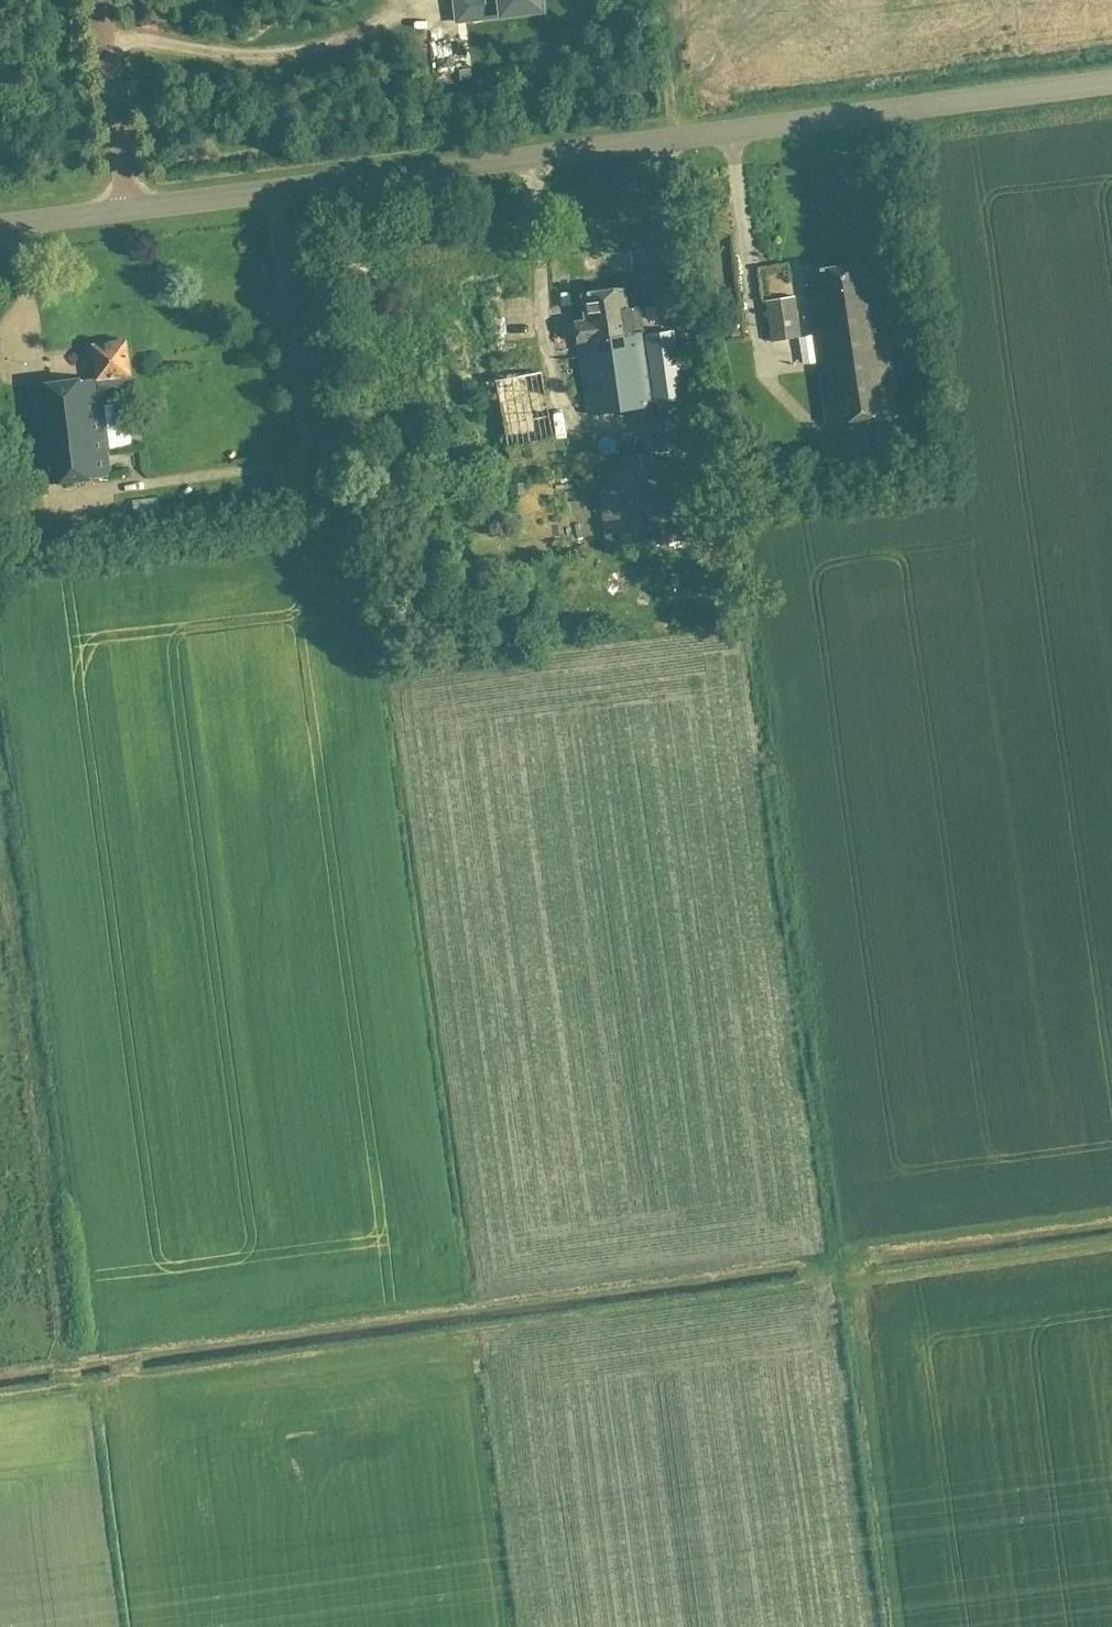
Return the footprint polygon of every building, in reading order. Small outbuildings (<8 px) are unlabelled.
[(456,23),(459,23),(459,22),(501,17),(500,7),(517,5),(519,15),(542,12),(541,0),(453,0),(456,23)] [(898,412),(894,389),(876,262),(810,271),(812,285),(806,286),(825,423),(898,412)] [(576,340),(579,363),(587,413),(682,399),(671,330),(643,334),(639,307),(628,309),(625,288),(581,294),(585,321),(575,323),(577,340),(576,340)] [(794,296),(764,301),(770,342),(800,337),(794,296)] [(27,388),(38,484),(109,476),(99,390),(130,386),(124,341),(91,345),(96,380),(27,388)] [(506,441),(524,440),(519,371),(501,373),(506,441)] [(550,398),(527,400),(530,437),(553,435),(550,398)] [(557,418),(563,443),(571,441),(566,416),(557,418)] [(648,453),(593,460),(606,552),(705,538),(693,460),(650,466),(648,453)] [(567,514),(568,529),(587,527),(585,512),(567,514)]
